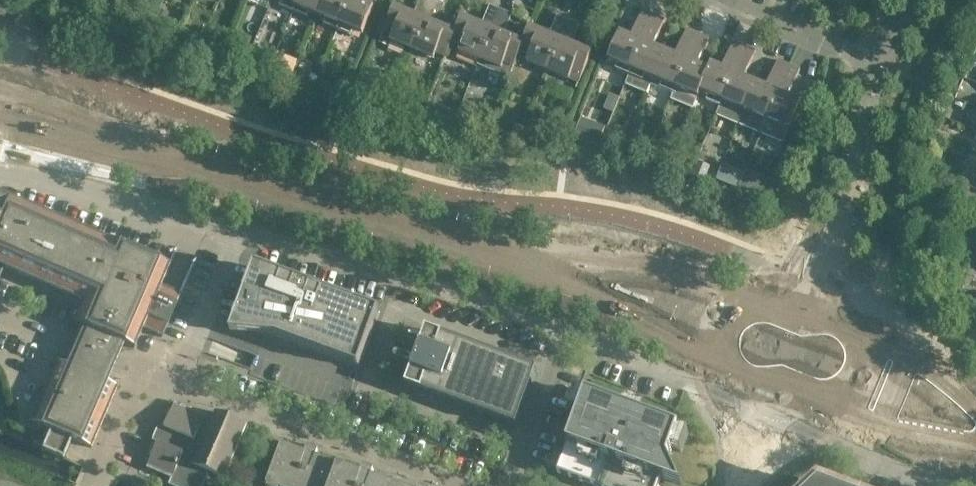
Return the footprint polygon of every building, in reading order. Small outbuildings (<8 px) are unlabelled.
[(280,6),(294,11),(298,0),(282,0),(280,6)] [(319,15),(325,0),(298,0),(294,11),(307,17),(310,11),(319,15)] [(339,30),(351,0),(325,0),(319,15),(326,18),(324,24),(339,30)] [(363,0),(351,0),(339,30),(352,35),(354,30),(363,33),(374,6),(362,1),(363,0)] [(414,14),(394,6),(384,31),(393,35),(391,41),(412,49),(432,0),(420,0),(414,14)] [(452,41),(456,31),(455,31),(437,23),(445,4),(436,0),(432,0),(412,49),(434,58),(436,53),(446,57),(452,41)] [(456,31),(452,41),(461,45),(459,51),(481,60),(503,9),(490,4),(482,24),(462,16),(455,31),(456,31)] [(161,8),(157,18),(166,21),(170,12),(161,8)] [(509,77),(514,67),(520,51),(519,51),(524,41),(523,41),(504,33),(512,14),(503,9),(481,60),(479,65),(509,77)] [(606,65),(628,74),(654,14),(642,10),(631,37),(619,32),(606,65)] [(548,69),(569,19),(557,14),(549,34),(529,25),(523,41),(524,41),(519,51),(520,51),(529,55),(526,60),(548,69)] [(654,14),(628,74),(625,83),(647,92),(651,83),(664,51),(653,46),(664,19),(654,14)] [(569,19),(548,69),(569,78),(579,82),(581,77),(592,51),(572,43),(580,24),(569,19)] [(651,83),(659,87),(674,93),(699,33),(687,28),(676,55),(664,51),(651,83)] [(694,107),(700,91),(709,69),(708,69),(698,64),(709,37),(699,33),(674,93),(671,98),(694,107)] [(700,91),(708,94),(706,100),(720,106),(745,46),(733,41),(722,68),(710,63),(708,69),(709,69),(700,91)] [(739,124),(756,82),(744,77),(755,50),(745,46),(720,106),(717,115),(739,124)] [(266,53),(262,60),(269,63),(272,56),(266,53)] [(760,133),(764,124),(765,124),(790,64),(778,59),(767,87),(756,82),(739,124),(760,133)] [(764,124),(760,133),(783,142),(800,101),(789,96),(800,69),(790,64),(765,124),(764,124)] [(312,73),(309,80),(315,83),(317,76),(312,73)] [(321,78),(318,84),(326,88),(329,81),(321,78)] [(645,115),(649,105),(628,97),(624,107),(645,115)] [(447,109),(442,121),(453,125),(457,113),(447,109)] [(968,130),(973,121),(957,112),(952,121),(968,130)] [(605,128),(580,119),(575,135),(599,144),(605,128)] [(967,151),(973,144),(957,132),(951,139),(967,151)] [(604,137),(601,146),(606,148),(610,140),(604,137)] [(698,162),(693,173),(705,178),(709,167),(698,162)] [(747,170),(739,187),(752,191),(759,175),(747,170)] [(733,172),(729,183),(738,187),(742,175),(733,172)] [(107,379),(115,361),(122,344),(133,348),(141,328),(161,337),(179,295),(159,286),(168,266),(0,194),(0,274),(2,269),(79,302),(71,322),(82,326),(74,344),(65,364),(55,359),(28,421),(48,429),(40,449),(62,459),(70,439),(90,447),(117,386),(106,381),(107,379)] [(234,322),(359,368),(380,312),(255,266),(234,322)] [(537,371),(426,330),(406,386),(516,427),(537,371)] [(557,472),(582,482),(583,482),(594,485),(595,483),(603,485),(658,485),(660,480),(678,485),(680,485),(668,458),(679,429),(586,395),(557,472)] [(247,425),(216,411),(211,421),(204,418),(205,415),(175,402),(166,424),(170,426),(162,444),(158,443),(147,468),(172,479),(169,485),(170,485),(221,485),(247,425)] [(305,451),(281,443),(266,484),(268,485),(270,480),(280,484),(279,485),(330,485),(338,464),(316,455),(318,450),(307,446),(305,451)] [(374,471),(363,467),(361,472),(338,464),(330,485),(394,485),(395,485),(372,476),(374,471)]
